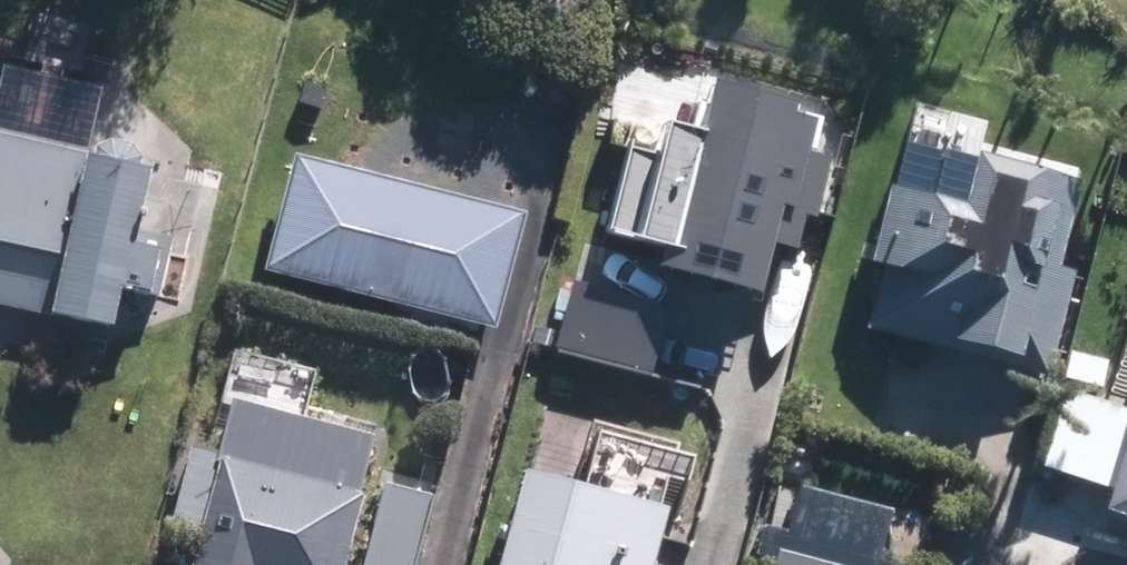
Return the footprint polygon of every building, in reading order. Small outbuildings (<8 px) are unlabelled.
[(643,257),(746,282),(757,234),(789,243),(797,205),(809,209),(823,150),(797,143),(806,108),(779,101),(782,91),(700,70),(688,118),(653,109),(643,143),(617,136),(597,220),(648,234),(643,257)] [(291,98),(315,103),(319,83),(295,78),(291,98)] [(0,135),(0,270),(44,279),(37,314),(99,326),(106,288),(151,297),(164,234),(120,225),(133,162),(124,160),(126,151),(117,141),(96,135),(82,142),(79,151),(0,135)] [(859,322),(1039,369),(1068,261),(1052,258),(1075,169),(964,141),(950,193),(880,175),(860,252),(874,256),(859,322)] [(511,212),(279,155),(251,273),(483,330),(511,212)] [(643,365),(656,310),(647,291),(560,272),(545,344),(643,365)] [(233,396),(220,452),(191,445),(173,521),(195,527),(186,564),(342,564),(375,429),(233,396)] [(1126,513),(1126,397),(1092,502),(1126,513)] [(650,502),(516,467),(506,505),(501,504),(484,564),(641,564),(647,542),(640,540),(650,502)] [(386,481),(366,564),(414,564),(431,491),(386,481)] [(767,544),(762,564),(849,564),(767,544)]
